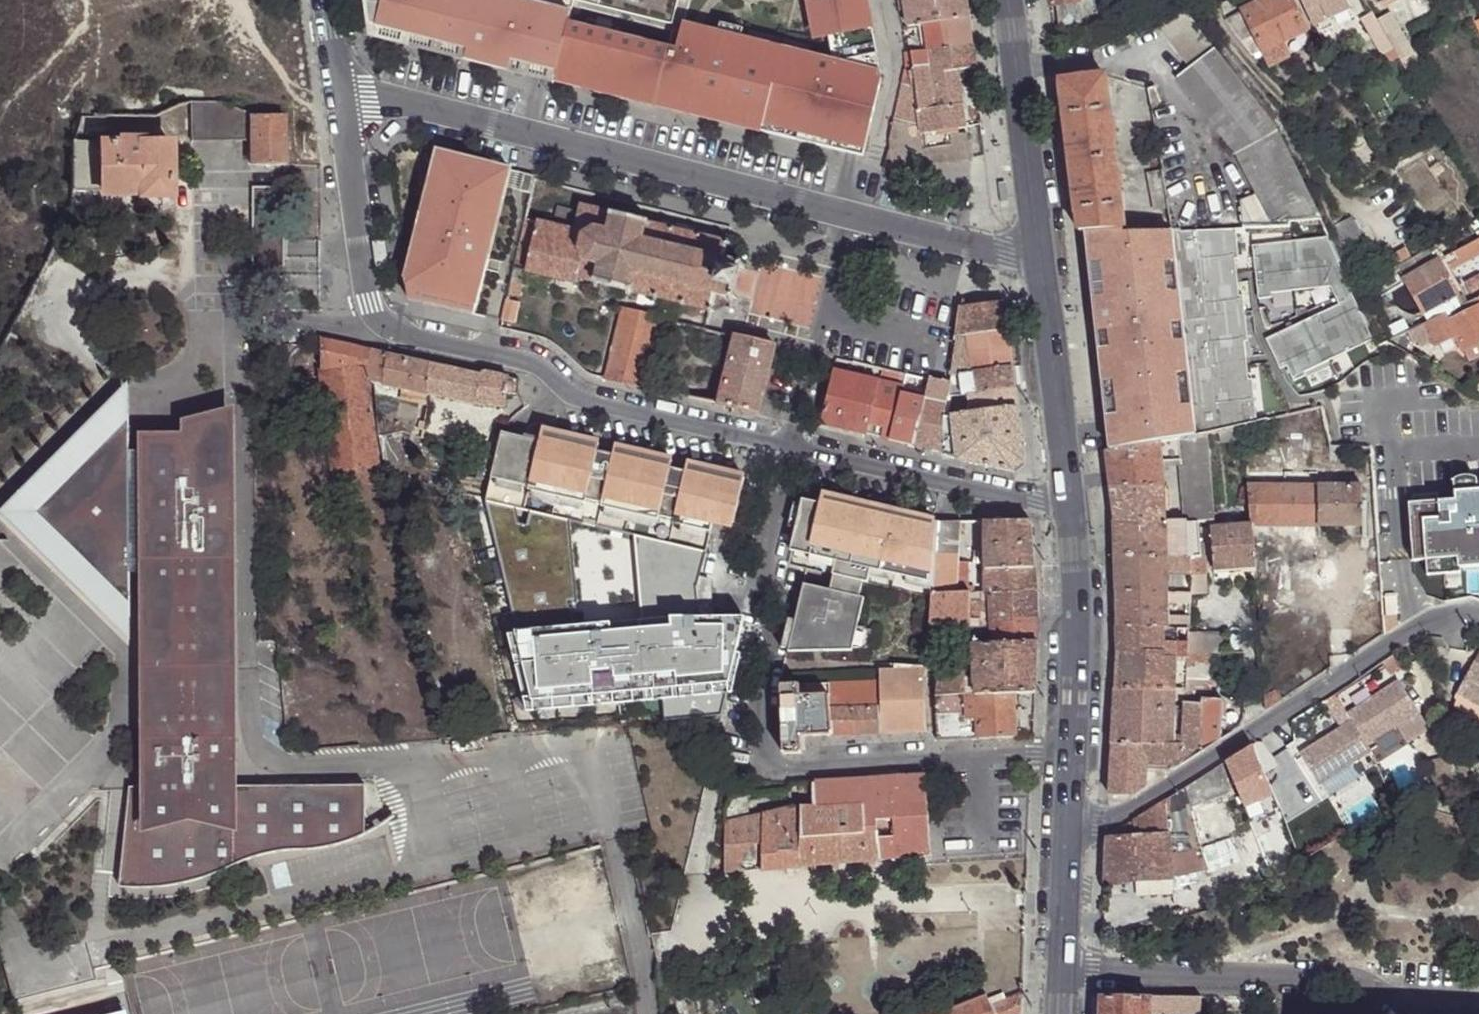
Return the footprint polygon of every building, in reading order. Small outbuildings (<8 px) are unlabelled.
[(371,37),(554,82),(568,14),(513,0),(381,0),(371,37)] [(554,82),(560,84),(562,73),(587,79),(585,89),(586,90),(588,80),(622,88),(620,98),(621,98),(623,89),(656,96),(653,106),(655,107),(658,97),(692,105),(689,115),(690,116),(693,106),(727,114),(725,124),(726,124),(728,115),(763,123),(760,133),(762,134),(765,124),(799,132),(796,142),(798,142),(800,132),(835,141),(832,151),(833,151),(835,141),(864,148),(879,82),(867,15),(864,0),(823,0),(813,2),(819,38),(827,37),(834,36),(838,65),(831,63),(739,40),(717,35),(683,26),(680,35),(570,6),(568,14),(554,82)] [(966,0),(903,0),(905,11),(907,27),(923,25),(969,18),(966,0)] [(1264,49),(1264,51),(1282,42),(1305,30),(1290,0),(1264,0),(1242,10),(1243,11),(1255,35),(1264,49)] [(1345,0),(1302,0),(1316,28),(1351,13),(1345,0)] [(1079,1),(1058,5),(1060,26),(1082,24),(1079,1)] [(1225,22),(1241,41),(1255,35),(1243,11),(1225,20),(1225,22)] [(1393,49),(1388,41),(1377,21),(1376,19),(1370,11),(1358,19),(1381,56),(1393,49)] [(1214,49),(1186,13),(1159,24),(1189,68),(1214,49)] [(1388,41),(1402,33),(1390,13),(1377,21),(1388,41)] [(969,18),(923,25),(926,52),(972,46),(969,18)] [(742,30),(720,24),(717,35),(739,40),(742,30)] [(1309,39),(1305,30),(1282,42),(1287,50),(1309,39)] [(1413,52),(1402,33),(1388,41),(1393,49),(1399,60),(1413,52)] [(1241,41),(1252,54),(1264,49),(1255,35),(1241,41)] [(834,36),(827,37),(831,63),(838,65),(834,36)] [(1282,42),(1264,51),(1268,59),(1287,50),(1282,42)] [(909,55),(904,56),(905,69),(911,68),(913,77),(957,72),(975,69),(972,46),(926,52),(916,54),(909,55)] [(1288,220),(1319,219),(1276,130),(1214,49),(1189,68),(1176,78),(1235,153),(1256,193),(1239,202),(1242,226),(1287,224),(1288,220)] [(911,68),(905,69),(902,83),(914,85),(913,77),(911,68)] [(957,72),(913,77),(914,85),(921,136),(940,132),(964,129),(957,72)] [(562,73),(560,84),(585,89),(587,79),(562,73)] [(1059,80),(1070,161),(1113,156),(1112,141),(1114,140),(1112,124),(1110,124),(1103,75),(1059,80)] [(588,80),(586,90),(620,98),(622,88),(588,80)] [(914,85),(902,83),(887,140),(914,136),(921,136),(914,85)] [(623,89),(621,98),(653,106),(656,96),(623,89)] [(692,105),(658,97),(655,107),(689,115),(692,105)] [(226,102),(193,101),(193,141),(252,139),(252,114),(226,102)] [(727,114),(693,106),(690,116),(725,124),(727,114)] [(252,114),(252,139),(252,165),(285,165),(285,148),(285,124),(282,114),(252,114)] [(763,123),(728,115),(726,124),(760,133),(763,123)] [(765,124),(762,134),(796,142),(799,132),(765,124)] [(835,141),(800,132),(798,142),(832,151),(835,141)] [(914,136),(919,167),(969,160),(965,135),(941,138),(940,132),(921,136),(914,136)] [(914,136),(887,140),(889,152),(887,162),(886,170),(919,167),(914,136)] [(102,169),(102,192),(102,193),(142,193),(142,195),(171,195),(170,141),(144,142),(120,142),(100,143),(99,169),(102,169)] [(835,141),(833,151),(862,158),(864,148),(835,141)] [(72,143),(71,192),(102,192),(102,169),(99,169),(100,143),(72,143)] [(437,153),(429,182),(439,184),(447,155),(437,153)] [(509,171),(447,155),(439,184),(429,182),(418,227),(428,229),(425,243),(414,240),(414,242),(424,245),(417,273),(406,270),(404,281),(407,302),(439,309),(440,300),(474,308),(487,260),(480,258),(483,245),(490,247),(498,216),(487,213),(490,200),(501,203),(509,171)] [(1070,161),(1078,230),(1086,230),(1122,227),(1118,189),(1120,189),(1117,171),(1115,171),(1113,156),(1070,161)] [(1154,209),(1167,207),(1160,170),(1146,173),(1154,209)] [(533,177),(523,175),(518,192),(529,195),(533,177)] [(255,187),(255,206),(286,206),(287,188),(255,187)] [(490,200),(487,213),(498,216),(501,203),(490,200)] [(255,206),(254,258),(285,259),(286,206),(255,206)] [(626,290),(625,293),(627,294),(628,290),(652,296),(652,299),(655,300),(655,297),(679,303),(679,306),(682,307),(682,304),(707,310),(706,313),(709,313),(709,311),(712,311),(712,309),(710,309),(714,294),(722,260),(725,247),(728,247),(728,244),(726,244),(727,241),(724,240),(723,243),(698,237),(698,234),(696,234),(695,236),(671,230),(672,227),(669,227),(668,229),(643,224),(644,221),(642,220),(641,223),(613,216),(613,213),(610,212),(580,206),(577,213),(575,224),(593,229),(579,235),(576,250),(585,262),(580,261),(576,278),(593,282),(593,285),(596,286),(597,283),(626,290)] [(575,224),(577,213),(558,207),(553,225),(536,222),(524,272),(525,272),(574,284),(576,278),(580,261),(585,262),(576,250),(579,235),(593,229),(575,224)] [(536,222),(524,219),(513,268),(524,272),(536,222)] [(1236,226),(1172,228),(1195,436),(1207,433),(1256,422),(1252,377),(1247,377),(1243,341),(1248,341),(1243,294),(1237,295),(1233,261),(1240,261),(1236,226)] [(418,227),(414,240),(425,243),(428,229),(418,227)] [(1122,227),(1086,230),(1112,450),(1160,442),(1179,439),(1195,436),(1172,228),(1122,232),(1122,227)] [(1327,234),(1252,243),(1258,297),(1271,298),(1271,291),(1330,285),(1337,304),(1264,336),(1280,367),(1287,365),(1292,380),(1307,376),(1304,370),(1375,337),(1327,234)] [(1444,258),(1469,302),(1478,297),(1478,237),(1444,258)] [(414,242),(406,270),(417,273),(424,245),(414,242)] [(483,245),(480,258),(487,260),(490,247),(483,245)] [(1404,278),(1417,271),(1412,261),(1399,268),(1392,257),(1369,270),(1382,293),(1406,280),(1404,278)] [(285,259),(254,258),(253,276),(285,277),(285,259)] [(1462,305),(1469,302),(1444,258),(1437,262),(1462,305)] [(722,260),(714,294),(727,296),(735,298),(735,296),(731,295),(737,268),(742,269),(743,265),(735,263),(722,260)] [(1460,306),(1462,305),(1437,262),(1437,260),(1417,271),(1404,278),(1406,280),(1423,312),(1428,321),(1446,313),(1460,306)] [(524,272),(513,268),(506,294),(517,297),(520,284),(523,283),(525,272),(524,272)] [(474,308),(440,300),(439,309),(472,316),(474,308)] [(1003,300),(960,307),(956,335),(966,334),(1006,329),(1004,314),(1003,300)] [(505,301),(500,322),(513,324),(518,304),(505,301)] [(1462,312),(1448,318),(1447,319),(1456,335),(1463,350),(1478,343),(1478,304),(1462,312)] [(140,306),(130,309),(128,310),(121,317),(118,326),(118,336),(123,345),(130,352),(134,354),(144,355),(154,353),(161,347),(166,338),(167,328),(165,319),(158,311),(150,306),(140,306)] [(1462,312),(1460,306),(1446,313),(1448,318),(1462,312)] [(641,375),(655,317),(622,309),(605,379),(639,387),(641,375)] [(1448,318),(1446,313),(1428,321),(1423,323),(1429,333),(1435,345),(1456,335),(1447,319),(1448,318)] [(1402,334),(1414,327),(1411,320),(1394,327),(1402,334)] [(1429,333),(1423,323),(1414,327),(1402,334),(1401,334),(1411,342),(1429,333)] [(1012,368),(1006,329),(966,334),(971,374),(1012,368)] [(966,334),(956,335),(950,377),(962,376),(971,374),(966,334)] [(372,349),(321,337),(320,389),(332,470),(378,464),(367,367),(369,367),(372,349)] [(718,406),(758,415),(774,347),(734,337),(718,406)] [(1463,350),(1468,359),(1478,354),(1478,343),(1463,350)] [(387,353),(372,349),(369,367),(373,385),(382,386),(387,356),(387,353)] [(431,365),(387,356),(382,386),(428,396),(431,365)] [(854,363),(835,359),(834,367),(852,371),(854,363)] [(880,369),(854,363),(852,371),(879,377),(880,369)] [(479,377),(431,365),(428,396),(479,406),(479,377)] [(1014,389),(1012,368),(971,374),(962,376),(962,381),(964,395),(977,394),(1014,389)] [(833,372),(821,424),(865,435),(890,440),(902,387),(904,375),(880,369),(879,377),(877,382),(833,372)] [(484,373),(479,377),(479,406),(505,407),(506,396),(507,378),(489,374),(484,373)] [(639,387),(671,395),(674,383),(641,375),(639,387)] [(904,375),(902,387),(926,393),(927,389),(929,380),(904,375)] [(518,380),(507,378),(506,396),(517,397),(517,392),(518,380)] [(951,385),(950,384),(949,384),(929,380),(927,389),(926,393),(924,402),(949,407),(950,397),(951,385)] [(125,415),(125,385),(0,510),(0,519),(129,642),(127,617),(53,545),(61,537),(57,533),(52,538),(27,514),(125,415)] [(902,387),(890,440),(915,446),(924,402),(926,393),(902,387)] [(1017,408),(1014,389),(977,394),(980,414),(1017,408)] [(980,414),(977,394),(964,395),(955,396),(953,418),(980,414)] [(924,402),(915,446),(942,452),(945,453),(948,418),(949,407),(924,402)] [(1023,464),(1017,408),(980,414),(953,418),(948,418),(945,453),(942,452),(942,457),(1014,474),(1023,464)] [(147,765),(234,763),(228,414),(186,425),(186,439),(143,440),(142,452),(126,452),(125,415),(27,514),(52,538),(57,533),(61,537),(53,545),(127,617),(127,572),(144,572),(147,765)] [(489,484),(485,503),(705,551),(712,519),(715,506),(736,511),(744,477),(686,465),(684,474),(679,498),(664,495),(670,471),(672,461),(615,448),(612,458),(607,481),(593,478),(598,455),(600,445),(541,432),(540,438),(534,465),(519,461),(522,445),(499,440),(497,449),(492,474),(489,484)] [(524,438),(500,433),(499,440),(522,445),(524,438)] [(1209,456),(1207,433),(1195,436),(1179,439),(1181,455),(1181,459),(1209,456)] [(524,435),(524,438),(522,445),(519,461),(534,465),(540,438),(524,435)] [(1181,455),(1179,439),(1160,442),(1162,458),(1181,455)] [(1105,451),(1109,486),(1164,484),(1162,458),(1160,442),(1112,450),(1105,451)] [(472,469),(492,474),(497,449),(478,445),(472,469)] [(1348,447),(1330,446),(1330,460),(1348,460),(1348,447)] [(612,458),(598,455),(593,478),(607,481),(612,458)] [(1212,504),(1209,456),(1181,459),(1186,505),(1194,505),(1212,506),(1212,504)] [(378,464),(332,470),(334,487),(380,482),(378,464)] [(670,471),(664,495),(679,498),(684,474),(670,471)] [(1459,573),(1458,566),(1478,564),(1478,487),(1477,487),(1476,477),(1471,471),(1460,473),(1453,478),(1455,502),(1407,505),(1411,559),(1425,560),(1425,575),(1459,573)] [(1328,486),(1362,485),(1362,476),(1328,475),(1328,486)] [(1109,486),(1114,521),(1164,521),(1167,521),(1167,514),(1164,484),(1109,486)] [(1318,486),(1318,526),(1363,525),(1362,485),(1328,486),(1318,486)] [(1252,519),(1252,526),(1318,526),(1318,486),(1249,486),(1252,519)] [(910,573),(933,578),(936,522),(894,513),(893,518),(889,534),(874,530),(878,515),(879,510),(823,498),(821,506),(803,502),(802,522),(792,551),(811,556),(812,551),(837,557),(834,569),(833,576),(834,576),(864,583),(868,584),(870,577),(873,565),(896,570),(895,575),(908,578),(910,573)] [(723,680),(730,681),(742,625),(715,619),(713,619),(712,623),(701,620),(700,607),(698,607),(696,587),(698,581),(699,576),(705,551),(485,503),(484,504),(533,702),(723,679),(723,680)] [(1194,522),(1199,521),(1214,522),(1212,506),(1194,505),(1194,511),(1194,522)] [(715,506),(712,519),(732,524),(736,511),(715,506)] [(1178,514),(1178,522),(1194,522),(1194,511),(1178,511),(1178,514)] [(1167,514),(1167,521),(1178,522),(1178,514),(1167,514)] [(878,515),(874,530),(889,534),(893,518),(878,515)] [(1034,568),(1030,520),(984,521),(985,570),(1034,568)] [(1114,521),(1115,557),(1165,558),(1164,521),(1114,521)] [(1164,521),(1165,558),(1189,557),(1199,557),(1199,521),(1194,522),(1178,522),(1167,521),(1164,521)] [(932,595),(955,594),(955,587),(956,575),(957,563),(957,554),(959,522),(936,522),(933,578),(932,592),(932,595)] [(1214,569),(1255,566),(1252,526),(1244,526),(1211,529),(1214,569)] [(810,564),(834,569),(837,557),(812,551),(811,556),(810,564)] [(1115,557),(1116,591),(1165,592),(1166,572),(1165,558),(1115,557)] [(1165,558),(1166,572),(1182,572),(1190,572),(1189,557),(1165,558)] [(1190,572),(1190,576),(1205,576),(1204,557),(1199,557),(1189,557),(1190,572)] [(894,583),(895,575),(896,570),(873,565),(870,577),(894,583)] [(1035,591),(1034,568),(985,570),(985,593),(989,593),(1035,591)] [(1182,572),(1179,587),(1190,587),(1190,583),(1190,576),(1190,572),(1182,572)] [(907,586),(932,592),(933,578),(910,573),(908,578),(907,586)] [(831,591),(842,593),(861,598),(864,583),(834,576),(831,591)] [(710,584),(698,581),(696,587),(698,607),(700,607),(701,620),(712,623),(713,619),(710,584)] [(841,602),(842,593),(831,591),(806,585),(803,594),(841,602)] [(1035,618),(1035,591),(989,593),(990,601),(991,618),(1035,618)] [(1116,591),(1118,626),(1163,628),(1167,628),(1166,617),(1166,603),(1165,592),(1116,591)] [(1171,592),(1165,592),(1166,603),(1190,604),(1190,593),(1171,592)] [(861,598),(842,593),(841,602),(803,594),(790,653),(853,652),(865,599),(861,598)] [(968,619),(969,594),(964,594),(955,594),(932,595),(929,629),(964,627),(967,627),(968,619)] [(979,601),(979,594),(969,594),(968,619),(978,619),(979,601)] [(1397,594),(1382,594),(1384,617),(1397,617),(1397,594)] [(991,618),(990,601),(979,601),(978,619),(991,618)] [(1166,617),(1167,628),(1189,629),(1189,617),(1166,617)] [(1397,617),(1384,617),(1384,634),(1398,627),(1397,617)] [(1036,644),(1035,618),(991,618),(992,637),(993,646),(1036,644)] [(978,619),(968,619),(967,627),(973,627),(977,627),(978,619)] [(1118,626),(1118,653),(1161,653),(1162,653),(1163,642),(1163,628),(1118,626)] [(973,627),(967,627),(964,627),(965,645),(968,645),(968,652),(973,652),(973,646),(974,646),(974,638),(973,627)] [(1163,628),(1163,642),(1188,643),(1189,635),(1189,629),(1167,628),(1163,628)] [(1188,655),(1212,652),(1212,632),(1189,635),(1188,643),(1188,655)] [(993,646),(992,637),(974,638),(974,646),(993,646)] [(938,642),(928,641),(927,656),(937,657),(938,642)] [(1162,653),(1161,653),(1162,658),(1174,658),(1187,659),(1188,655),(1188,643),(1163,642),(1162,653)] [(1035,693),(1036,644),(993,646),(974,646),(973,646),(973,652),(974,681),(975,696),(1013,694),(1024,694),(1035,693)] [(1470,661),(1478,666),(1478,651),(1476,650),(1470,661)] [(1118,653),(1116,690),(1173,691),(1173,672),(1174,658),(1162,658),(1161,653),(1118,653)] [(1186,673),(1186,680),(1196,680),(1197,656),(1188,655),(1187,659),(1186,668),(1186,673)] [(927,656),(926,668),(929,667),(937,660),(937,657),(927,656)] [(1453,693),(1478,707),(1478,666),(1470,661),(1453,693)] [(878,685),(924,684),(924,683),(925,683),(926,670),(890,666),(889,671),(878,672),(878,685)] [(1305,685),(1315,678),(1307,666),(1298,673),(1305,685)] [(1173,672),(1173,691),(1185,691),(1186,680),(1186,673),(1178,673),(1173,672)] [(975,696),(974,681),(968,681),(965,681),(964,673),(939,675),(936,678),(934,698),(975,696)] [(1186,680),(1185,691),(1185,694),(1194,694),(1211,694),(1211,681),(1196,680),(1186,680)] [(1296,753),(1316,784),(1368,750),(1364,743),(1392,725),(1403,742),(1426,727),(1394,680),(1343,713),(1347,719),(1296,753)] [(906,735),(927,734),(924,684),(878,685),(878,708),(879,727),(906,727),(906,735)] [(878,708),(878,685),(827,686),(829,709),(878,708)] [(829,709),(827,686),(788,687),(782,687),(782,689),(784,755),(792,756),(801,755),(800,739),(830,738),(829,709)] [(1113,744),(1172,747),(1173,719),(1173,691),(1116,690),(1113,744)] [(1266,710),(1283,700),(1276,690),(1265,697),(1266,710)] [(1453,693),(1448,709),(1474,723),(1478,714),(1478,707),(1453,693)] [(1014,700),(1013,694),(975,696),(977,740),(1015,738),(1014,700)] [(1185,705),(1193,705),(1194,694),(1185,694),(1185,705)] [(977,740),(975,696),(934,698),(936,734),(937,742),(977,740)] [(1182,765),(1220,740),(1221,732),(1222,700),(1202,700),(1202,705),(1193,705),(1185,705),(1184,719),(1183,747),(1182,765)] [(830,738),(879,736),(879,727),(878,708),(829,709),(830,738)] [(1172,747),(1183,747),(1184,719),(1173,719),(1172,747)] [(879,736),(906,735),(906,727),(879,727),(879,736)] [(1264,826),(1282,819),(1259,762),(1254,743),(1178,791),(1105,835),(1104,882),(1131,881),(1168,879),(1207,871),(1192,807),(1240,789),(1248,785),(1264,826)] [(1166,774),(1182,765),(1183,747),(1172,747),(1113,744),(1110,794),(1133,796),(1144,789),(1146,767),(1146,762),(1147,752),(1163,752),(1164,763),(1164,767),(1165,773),(1166,774)] [(234,763),(147,765),(148,788),(233,786),(234,763)] [(813,793),(813,809),(859,807),(862,833),(875,833),(878,861),(883,861),(925,858),(931,857),(930,845),(921,777),(921,772),(869,780),(860,781),(849,781),(812,783),(813,793)] [(812,783),(799,784),(799,793),(813,793),(812,783)] [(129,788),(120,888),(138,891),(159,890),(180,886),(200,877),(217,868),(242,859),(267,853),(293,852),(316,850),(342,844),(368,834),(367,784),(233,786),(148,788),(129,788)] [(1254,829),(1264,826),(1248,785),(1240,789),(1254,829)] [(745,795),(728,796),(727,810),(728,822),(748,818),(745,795)] [(748,818),(728,822),(725,874),(729,874),(799,868),(814,867),(869,862),(878,861),(875,833),(862,833),(859,807),(813,809),(790,810),(748,818)] [(1168,892),(1168,879),(1131,881),(1131,893),(1168,892)] [(1022,993),(1004,1000),(990,1006),(993,1013),(1021,1013),(1022,993)] [(990,1006),(1004,1000),(1002,994),(988,999),(990,1006)] [(990,1006),(988,999),(985,995),(939,1013),(993,1013),(990,1006)] [(1097,1013),(1146,1013),(1147,997),(1098,995),(1097,1013)] [(1147,997),(1146,1013),(1198,1013),(1198,999),(1147,997)] [(108,1013),(125,1013),(122,1002),(106,1006),(108,1013)]
